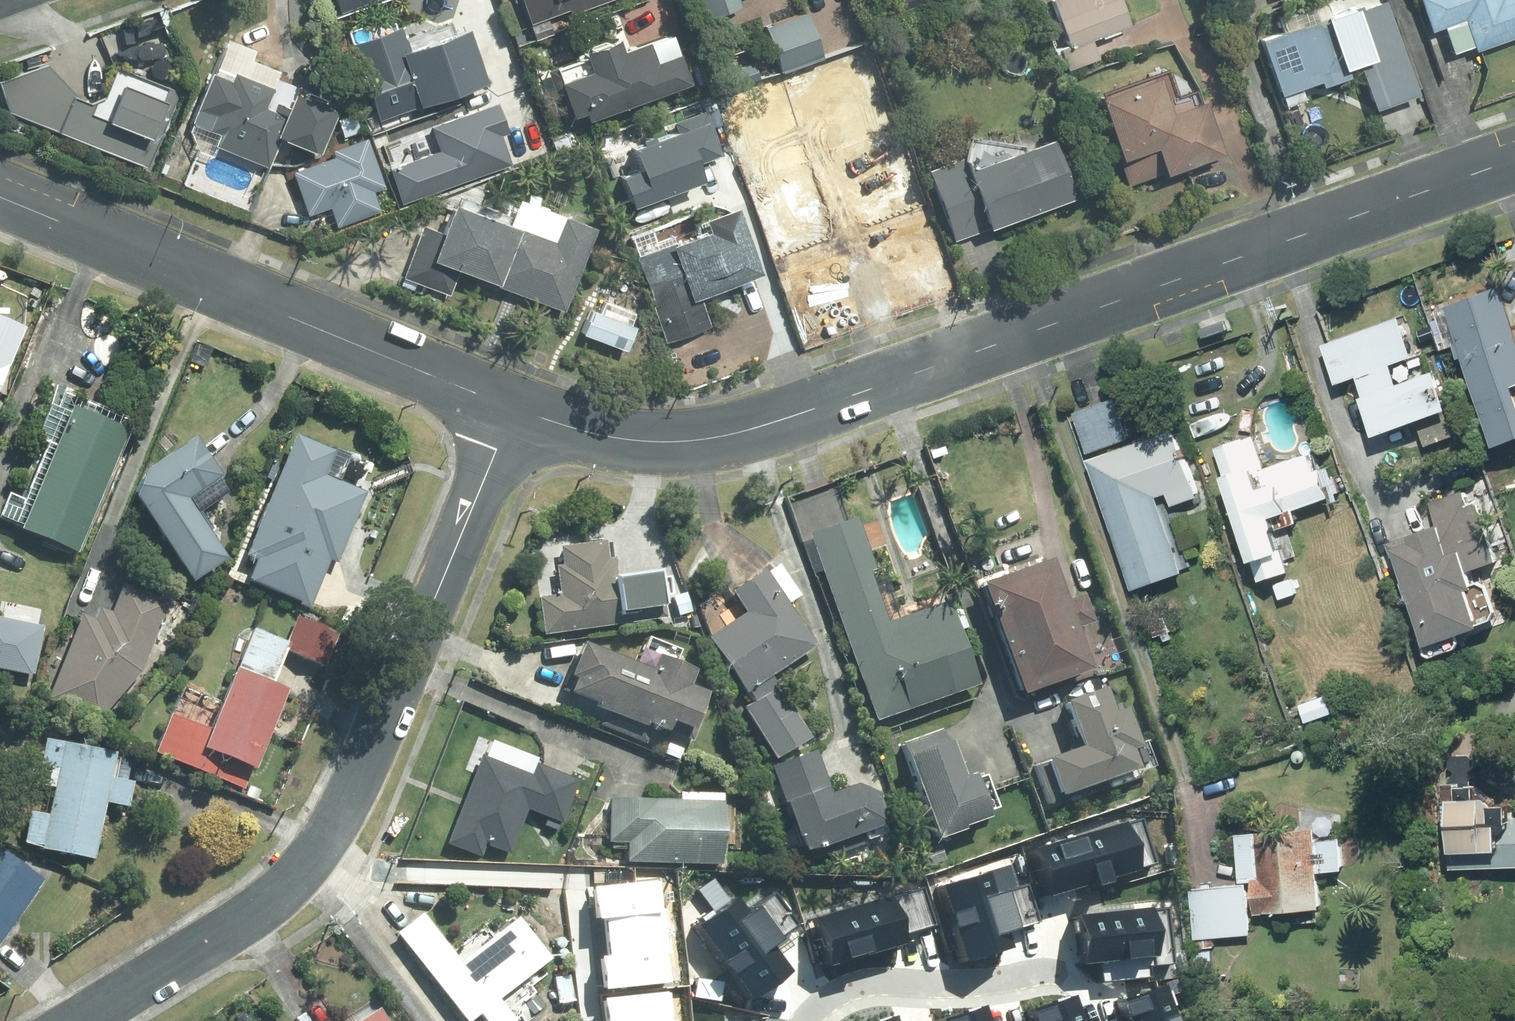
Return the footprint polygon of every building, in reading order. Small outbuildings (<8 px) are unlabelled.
[(601,0),(518,0),(525,21),(563,8),(565,13),(601,0)] [(704,15),(731,6),(729,0),(699,0),(704,15)] [(1126,21),(1118,0),(1049,0),(1065,44),(1126,21)] [(1256,36),(1276,91),(1316,77),(1318,84),(1347,74),(1343,62),(1368,54),(1364,44),(1387,35),(1375,0),(1364,0),(1350,5),(1350,3),(1256,36)] [(1514,34),(1514,0),(1418,0),(1428,28),(1460,16),(1472,49),(1514,34)] [(820,55),(804,11),(763,26),(779,70),(820,55)] [(531,36),(548,31),(544,17),(527,23),(531,36)] [(459,19),(351,58),(372,118),(481,78),(459,19)] [(667,46),(662,30),(639,38),(636,31),(611,40),(609,31),(574,44),(577,53),(539,66),(559,121),(632,95),(631,93),(683,74),(672,43),(667,46)] [(7,108),(145,163),(176,88),(112,62),(99,92),(85,98),(72,92),(74,90),(46,61),(0,77),(0,88),(7,108)] [(753,63),(734,70),(739,83),(757,77),(753,63)] [(804,64),(782,71),(788,90),(810,82),(804,64)] [(276,135),(312,149),(330,106),(320,102),(323,97),(272,77),(269,85),(228,69),(225,77),(206,69),(185,120),(217,133),(213,145),(264,166),(276,135)] [(1154,180),(1216,158),(1213,148),(1214,147),(1196,94),(1161,106),(1148,70),(1091,90),(1123,180),(1151,170),(1154,180)] [(508,88),(517,112),(530,107),(521,83),(508,88)] [(914,170),(898,127),(895,128),(881,91),(841,105),(870,186),(914,170)] [(710,143),(723,138),(715,117),(702,122),(710,143)] [(952,239),(1067,197),(1044,132),(961,162),(958,155),(926,166),(952,239)] [(378,211),(371,190),(382,185),(364,136),(328,149),(330,154),(288,170),(304,214),(326,207),(333,227),(378,211)] [(662,339),(708,323),(696,290),(754,270),(733,210),(747,205),(739,182),(722,187),(727,202),(696,213),(701,225),(664,239),(665,241),(631,252),(662,339)] [(895,209),(888,189),(827,211),(836,236),(794,251),(807,288),(911,251),(904,231),(911,229),(903,207),(895,209)] [(399,277),(447,295),(455,270),(559,309),(591,226),(511,197),(503,220),(444,198),(432,229),(419,225),(399,277)] [(1501,284),(1446,305),(1437,309),(1451,346),(1460,343),(1498,443),(1514,436),(1514,320),(1501,284)] [(1399,380),(1392,361),(1414,353),(1399,313),(1323,342),(1337,381),(1358,373),(1366,392),(1360,394),(1374,431),(1450,404),(1436,367),(1399,380)] [(1223,318),(1199,327),(1202,337),(1226,329),(1223,318)] [(1074,410),(1088,451),(1127,437),(1114,397),(1074,410)] [(122,428),(63,404),(13,528),(72,552),(122,428)] [(1088,458),(1134,586),(1183,568),(1157,493),(1168,490),(1173,502),(1198,493),(1174,428),(1088,458)] [(289,433),(241,555),(252,560),(244,579),(308,605),(326,560),(334,563),(363,492),(320,475),(330,449),(289,433)] [(1262,483),(1245,434),(1215,445),(1261,577),(1291,567),(1272,513),(1331,493),(1344,488),(1338,473),(1326,477),(1321,465),(1281,479),(1280,476),(1262,483)] [(139,469),(128,496),(187,581),(222,558),(182,498),(216,475),(188,435),(139,469)] [(1472,569),(1499,559),(1478,501),(1470,504),(1465,489),(1431,502),(1439,524),(1387,542),(1424,643),(1490,619),(1472,569)] [(806,533),(871,720),(974,685),(945,600),(882,622),(862,566),(869,563),(853,517),(806,533)] [(606,558),(603,540),(556,547),(559,565),(552,566),(557,594),(534,597),(540,635),(663,618),(656,569),(614,575),(612,557),(606,558)] [(1042,556),(972,581),(1011,692),(1081,667),(1042,556)] [(753,700),(744,705),(775,756),(810,735),(779,684),(775,686),(768,676),(814,645),(763,568),(729,591),(742,612),(705,636),(743,692),(746,690),(753,700)] [(95,719),(138,671),(166,600),(120,582),(109,610),(95,605),(91,617),(78,612),(44,698),(95,719)] [(689,611),(682,592),(669,596),(675,616),(689,611)] [(320,663),(333,631),(294,616),(284,641),(250,627),(233,670),(226,667),(202,727),(166,713),(150,752),(242,789),(250,767),(248,766),(278,688),(267,684),(282,647),(320,663)] [(31,675),(41,625),(0,617),(0,668),(31,675)] [(687,670),(669,662),(674,649),(643,636),(632,664),(575,641),(561,676),(566,677),(561,691),(589,702),(587,706),(603,712),(598,726),(642,744),(649,726),(660,731),(660,728),(690,740),(704,707),(695,703),(699,691),(681,684),(687,670)] [(1105,706),(1097,686),(1057,700),(1073,745),(1039,757),(1040,761),(1031,765),(1045,804),(1132,773),(1123,749),(1132,746),(1116,702),(1105,706)] [(941,739),(938,728),(898,742),(902,753),(901,753),(929,836),(957,826),(956,823),(981,814),(966,772),(961,773),(957,762),(953,763),(944,738),(941,739)] [(121,806),(125,782),(103,778),(107,752),(36,741),(32,765),(48,768),(41,815),(24,812),(18,843),(36,846),(35,849),(90,859),(99,802),(121,806)] [(814,751),(769,767),(780,801),(776,803),(788,839),(791,838),(796,852),(820,844),(825,858),(863,845),(861,840),(882,833),(868,793),(848,785),(828,792),(814,751)] [(478,754),(444,843),(477,856),(482,844),(505,853),(522,809),(559,823),(575,780),(533,764),(529,774),(478,754)] [(1514,863),(1514,815),(1512,815),(1511,799),(1497,800),(1477,780),(1447,782),(1451,866),(1514,863)] [(720,800),(607,797),(606,841),(624,841),(624,861),(719,863),(720,800)] [(1318,839),(1316,826),(1237,834),(1242,881),(1253,881),(1256,912),(1324,905),(1320,869),(1345,867),(1342,836),(1318,839)] [(921,866),(941,859),(936,844),(916,851),(921,866)] [(38,878),(0,851),(0,933),(38,878)] [(993,879),(967,885),(970,905),(997,900),(993,879)] [(766,958),(825,913),(802,883),(743,928),(744,930),(736,935),(739,939),(734,943),(744,956),(756,946),(766,958)] [(1247,883),(1191,888),(1195,938),(1197,937),(1197,947),(1215,946),(1214,936),(1252,933),(1247,883)] [(674,906),(624,913),(629,947),(650,943),(651,950),(680,946),(674,906)] [(606,946),(601,909),(576,913),(581,950),(606,946)] [(849,915),(829,929),(825,924),(770,965),(810,1019),(846,993),(853,1003),(829,1020),(980,1020),(989,1015),(1035,1020),(1086,1020),(1093,968),(1020,958),(1016,983),(974,978),(956,954),(951,953),(946,956),(943,953),(900,984),(849,915)] [(515,916),(456,961),(443,944),(417,964),(461,1020),(465,1020),(548,958),(515,916)] [(1214,969),(1213,950),(1195,951),(1196,970),(1214,969)] [(1096,986),(1126,990),(1128,972),(1099,968),(1096,986)] [(668,970),(626,986),(621,974),(591,985),(595,997),(584,1001),(592,1020),(676,1020),(669,1004),(679,1000),(668,970)] [(371,1008),(350,1020),(379,1020),(371,1008)]
